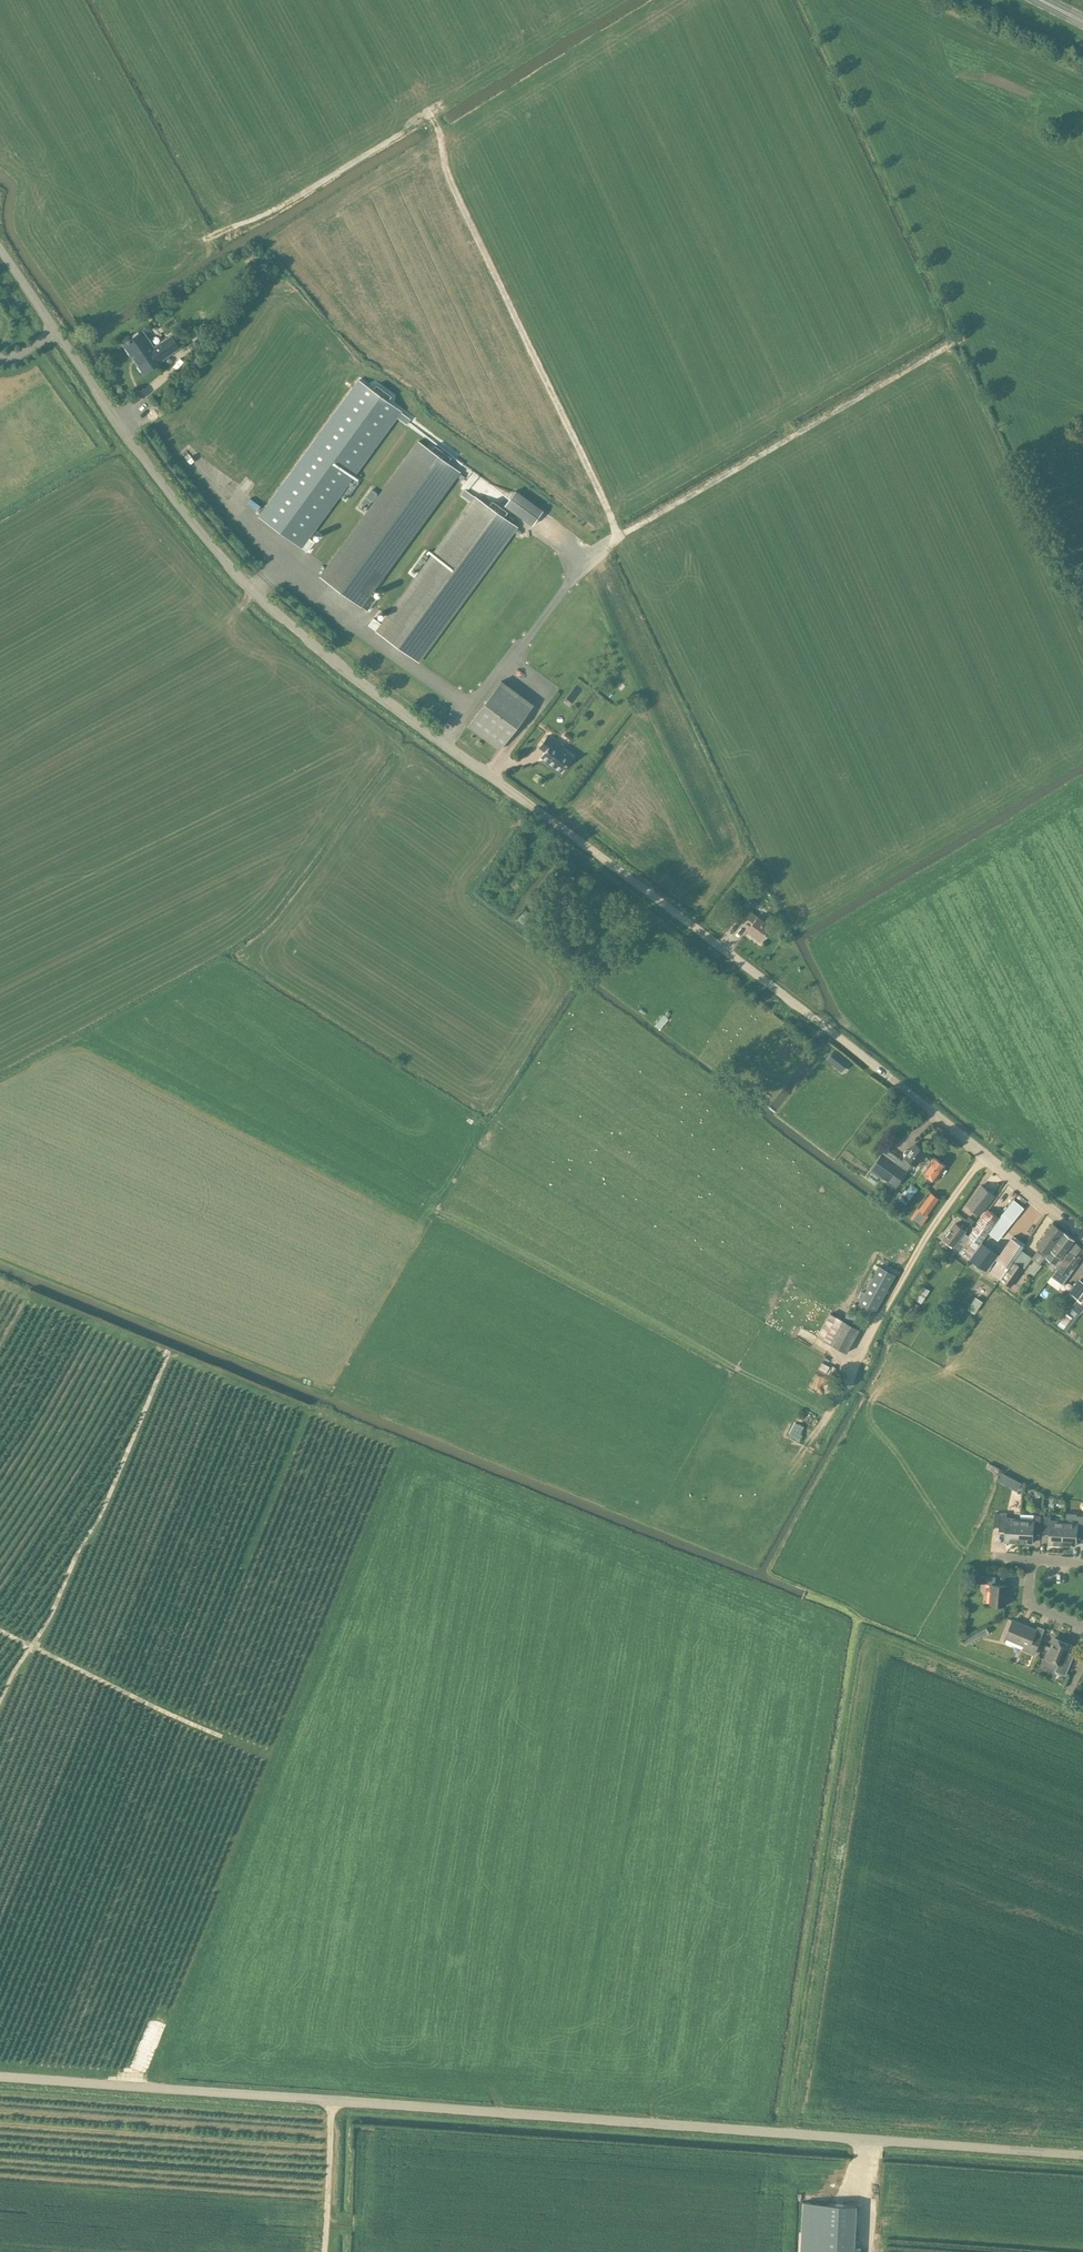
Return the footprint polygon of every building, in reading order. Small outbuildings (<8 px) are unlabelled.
[(154,349),(142,332),(124,344),(144,373),(162,360),(161,359),(179,347),(172,337),(154,349)] [(259,516),(276,529),(307,551),(314,542),(308,538),(401,411),(358,380),(353,387),(259,516)] [(363,605),(462,470),(419,439),(320,573),(363,605)] [(358,507),(364,511),(377,493),(372,489),(358,507)] [(462,512),(474,496),(467,491),(455,508),(462,512)] [(504,506),(532,525),(542,510),(515,491),(504,506)] [(418,661),(505,543),(517,527),(475,497),(377,631),(418,661)] [(534,704),(502,680),(468,726),(500,750),(534,704)] [(563,750),(564,749),(547,736),(539,747),(545,751),(541,756),(561,771),(572,757),(563,750)] [(771,926),(757,917),(743,906),(734,919),(741,925),(746,918),(753,923),(747,931),(760,940),(771,926)] [(517,919),(526,927),(531,920),(522,913),(517,919)] [(654,1025),(659,1029),(667,1019),(663,1015),(654,1025)] [(828,1060),(843,1072),(852,1061),(836,1049),(828,1060)] [(917,1165),(927,1151),(916,1143),(911,1149),(909,1149),(907,1149),(906,1150),(905,1151),(904,1152),(903,1153),(903,1155),(904,1156),(905,1158),(904,1160),(900,1158),(896,1162),(883,1153),(870,1171),(883,1180),(885,1179),(896,1187),(908,1171),(907,1170),(913,1162),(917,1165)] [(935,1157),(918,1180),(927,1187),(933,1179),(935,1181),(947,1165),(935,1157)] [(896,1197),(907,1204),(917,1188),(911,1184),(907,1190),(905,1188),(901,1193),(900,1192),(896,1197)] [(981,1214),(995,1195),(982,1185),(967,1204),(981,1214)] [(927,1215),(939,1198),(931,1192),(919,1209),(918,1208),(911,1217),(922,1225),(929,1216),(927,1215)] [(1014,1200),(1003,1214),(989,1232),(998,1240),(1013,1222),(1024,1208),(1014,1200)] [(969,1236),(970,1237),(961,1250),(959,1252),(969,1259),(999,1217),(988,1209),(969,1236)] [(964,1233),(966,1231),(968,1228),(964,1225),(962,1228),(956,1223),(945,1238),(948,1241),(955,1246),(961,1250),(970,1237),(969,1236),(964,1233)] [(1038,1244),(1041,1246),(1031,1259),(1040,1264),(1064,1232),(1054,1224),(1038,1244)] [(1056,1265),(1075,1240),(1065,1232),(1052,1249),(1052,1248),(1046,1257),(1056,1265)] [(998,1260),(989,1272),(1000,1279),(1008,1269),(1007,1268),(1008,1267),(1008,1268),(1024,1246),(1024,1245),(1026,1243),(1015,1235),(1013,1238),(1012,1237),(996,1259),(998,1260)] [(971,1258),(981,1265),(987,1270),(999,1255),(992,1250),(982,1243),(971,1258)] [(1074,1268),(1082,1256),(1082,1248),(1077,1243),(1053,1276),(1063,1283),(1074,1268)] [(1011,1287),(1024,1268),(1014,1261),(1001,1280),(1011,1287)] [(875,1314),(896,1274),(880,1266),(859,1305),(875,1314)] [(1069,1292),(1078,1298),(1077,1299),(1078,1300),(1068,1313),(1067,1312),(1059,1323),(1064,1327),(1073,1316),(1075,1318),(1082,1308),(1082,1282),(1079,1279),(1069,1292)] [(922,1303),(930,1290),(923,1286),(915,1299),(922,1303)] [(976,1296),(967,1309),(974,1314),(984,1301),(976,1296)] [(914,1315),(920,1306),(915,1302),(909,1311),(914,1315)] [(845,1318),(857,1325),(861,1318),(848,1311),(845,1318)] [(847,1353),(860,1329),(830,1313),(817,1336),(847,1353)] [(826,1374),(830,1366),(823,1362),(820,1366),(819,1368),(817,1370),(826,1374)] [(1005,1541),(1019,1542),(1021,1518),(1020,1518),(1007,1517),(1008,1513),(1001,1512),(1000,1526),(1006,1527),(1005,1541)] [(1041,1515),(1034,1515),(1021,1514),(1020,1518),(1021,1518),(1019,1542),(1033,1542),(1034,1529),(1040,1529),(1041,1515)] [(1049,1543),(1063,1544),(1064,1521),(1051,1520),(1051,1516),(1044,1515),(1043,1529),(1050,1530),(1049,1543)] [(1064,1521),(1063,1544),(1076,1545),(1077,1531),(1082,1532),(1082,1518),(1078,1517),(1078,1522),(1064,1521)] [(992,1584),(990,1604),(1007,1606),(1009,1585),(995,1584),(996,1576),(980,1575),(980,1583),(992,1584)] [(1036,1629),(1013,1620),(1006,1637),(1025,1645),(1023,1649),(1035,1654),(1041,1639),(1034,1636),(1036,1629)] [(987,1628),(961,1642),(968,1645),(989,1633),(987,1628)] [(1071,1663),(1065,1661),(1071,1644),(1055,1637),(1047,1658),(1059,1663),(1056,1671),(1066,1675),(1071,1663)] [(860,2249),(855,2249),(857,2205),(803,2202),(801,2251),(860,2251),(860,2249)]
